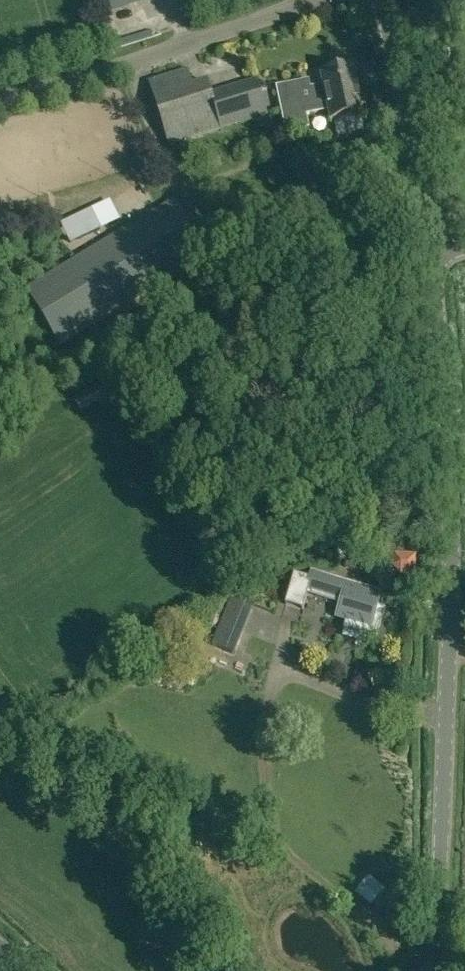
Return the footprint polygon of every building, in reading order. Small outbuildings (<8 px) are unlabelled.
[(113,9),(142,0),(109,0),(113,9)] [(239,35),(207,49),(217,71),(249,57),(239,35)] [(325,85),(311,88),(309,80),(278,87),(282,106),(359,90),(354,66),(322,73),(325,85)] [(267,115),(257,80),(212,93),(208,83),(193,87),(188,71),(150,82),(168,144),(267,115)] [(363,114),(359,90),(282,106),(287,131),(309,127),(306,114),(330,109),(332,120),(334,120),(337,137),(364,132),(361,115),(363,114)] [(205,154),(208,169),(222,166),(218,151),(205,154)] [(212,233),(198,239),(175,201),(27,289),(60,344),(208,256),(211,262),(224,254),(212,233)] [(61,223),(71,244),(102,229),(92,208),(61,223)] [(393,567),(402,577),(415,577),(416,556),(394,555),(393,567)] [(337,617),(346,619),(343,629),(376,639),(385,607),(378,604),(381,595),(314,573),(312,579),(295,573),(287,602),(303,607),(308,591),(342,602),(337,617)] [(265,602),(250,604),(255,631),(270,629),(265,602)] [(242,630),(222,622),(212,645),(233,653),(242,630)] [(376,870),(361,887),(377,901),(392,885),(376,870)]
